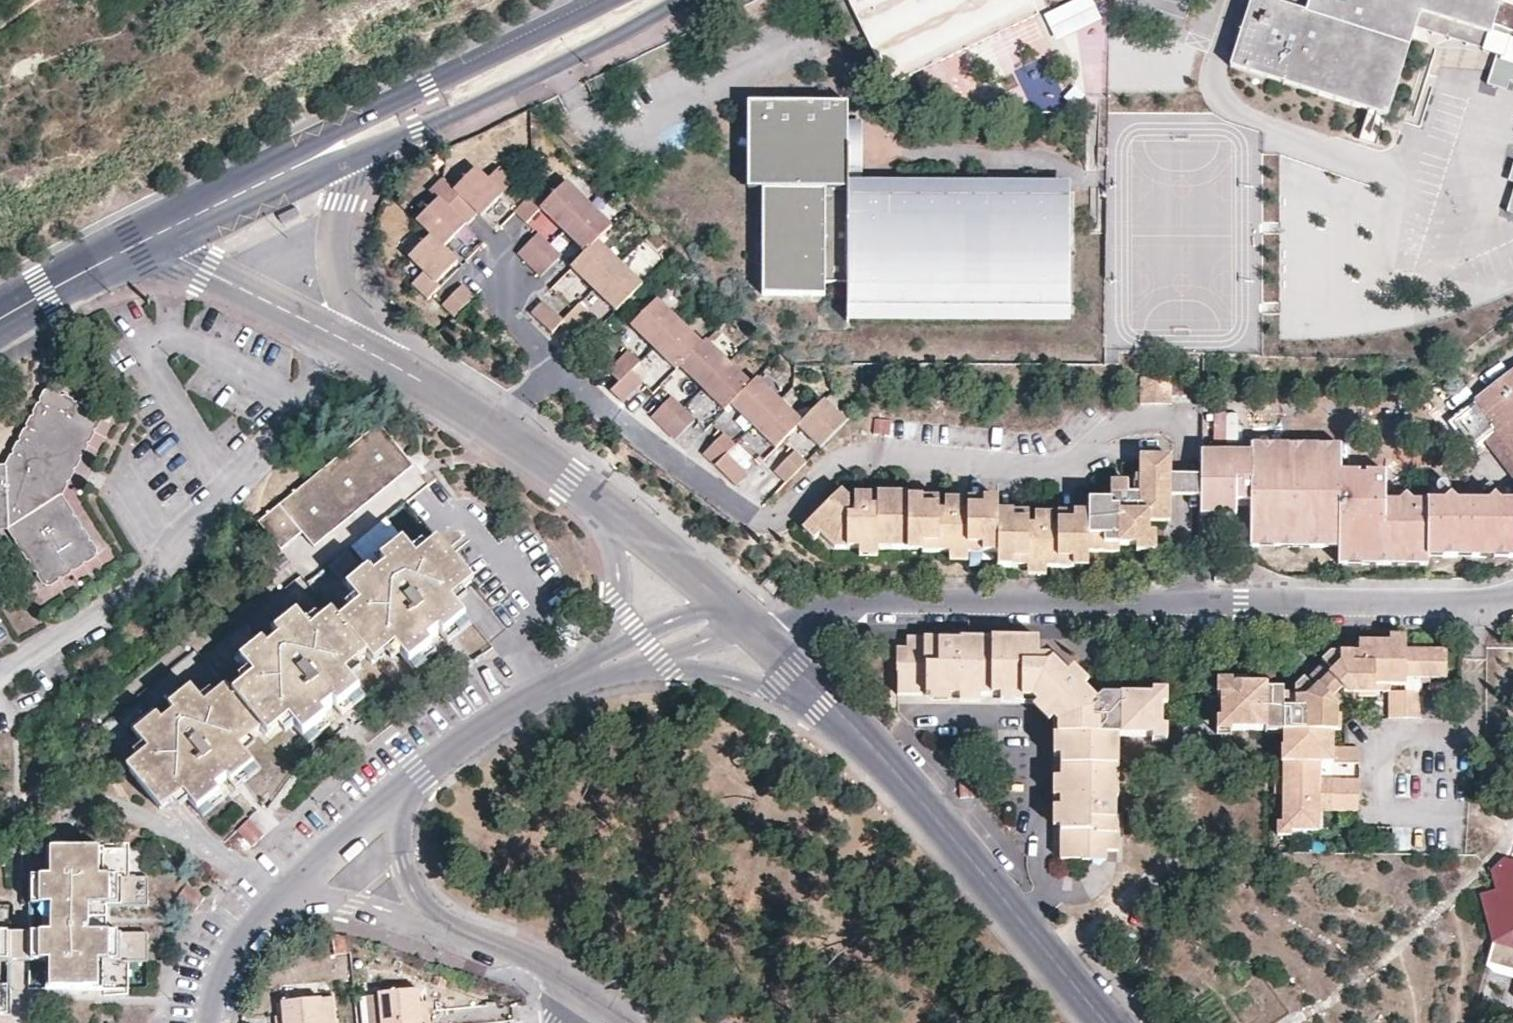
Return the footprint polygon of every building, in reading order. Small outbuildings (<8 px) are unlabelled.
[(891,85),(1038,14),(1031,0),(850,0),(891,85)] [(1092,0),(1071,0),(1043,14),(1056,40),(1101,18),(1092,0)] [(1306,8),(1282,0),(1251,0),(1229,66),(1372,111),(1388,116),(1412,41),(1415,32),(1422,10),(1465,23),(1490,31),(1501,0),(1512,4),(1512,0),(1309,0),(1306,8)] [(1487,38),(1490,31),(1465,23),(1422,10),(1415,32),(1483,52),(1484,48),(1487,38)] [(1487,38),(1484,48),(1497,52),(1506,54),(1511,38),(1502,35),(1490,31),(1487,38)] [(1497,52),(1487,82),(1506,88),(1509,79),(1512,80),(1512,57),(1506,54),(1497,52)] [(748,97),(748,134),(762,134),(762,161),(762,185),(762,297),(825,297),(825,284),(847,285),(847,318),(1070,318),(1070,187),(1070,177),(847,178),(848,98),(748,97)] [(762,185),(762,134),(748,134),(748,161),(748,185),(762,185)] [(454,190),(477,214),(481,217),(515,182),(499,166),(487,179),(477,168),(454,190)] [(418,221),(432,235),(446,249),(467,227),(466,226),(477,214),(454,190),(443,179),(432,190),(440,198),(418,221)] [(547,201),(541,208),(564,230),(590,203),(568,180),(547,201)] [(536,191),(515,213),(527,224),(541,208),(547,201),(536,191)] [(564,230),(586,252),(599,239),(612,224),(590,203),(564,230)] [(453,251),(464,261),(481,243),(469,233),(453,251)] [(550,245),(538,234),(519,254),(531,265),(550,245)] [(446,249),(432,235),(411,258),(427,273),(415,286),(430,300),(442,288),(437,284),(447,274),(458,262),(459,261),(446,249)] [(586,252),(572,266),(595,288),(621,261),(599,239),(586,252)] [(561,257),(550,245),(531,265),(542,276),(561,257)] [(644,283),(621,261),(595,288),(618,310),(644,283)] [(565,269),(553,288),(566,297),(578,277),(565,269)] [(460,286),(441,305),(454,318),(473,298),(460,286)] [(655,345),(681,318),(659,297),(633,324),(655,345)] [(565,320),(564,318),(544,299),(533,311),(555,331),(563,323),(565,320)] [(575,334),(594,315),(580,303),(575,307),(564,318),(565,320),(563,323),(575,334)] [(678,367),(681,363),(703,340),(681,318),(655,345),(678,367)] [(703,385),(730,358),(707,336),(703,340),(681,363),(703,385)] [(641,361),(628,349),(611,368),(620,378),(633,370),(641,361)] [(726,408),(733,401),(752,379),(730,358),(703,385),(726,408)] [(1473,447),(1486,437),(1495,430),(1512,455),(1512,369),(1509,372),(1512,375),(1500,384),(1498,381),(1478,396),(1480,399),(1470,407),(1452,419),(1473,447)] [(623,399),(642,380),(633,370),(620,378),(611,388),(623,399)] [(756,423),(783,395),(759,373),(752,379),(733,401),(756,423)] [(1172,376),(1139,376),(1139,403),(1171,404),(1172,376)] [(101,421),(100,419),(47,393),(7,466),(4,468),(0,468),(0,530),(9,530),(46,589),(98,558),(60,497),(101,421)] [(664,425),(683,406),(671,394),(670,394),(652,414),(654,416),(664,425)] [(823,443),(849,416),(826,394),(805,416),(800,421),(823,443)] [(778,444),(784,438),(800,421),(805,416),(783,395),(756,423),(778,444)] [(675,436),(694,418),(695,417),(683,406),(664,425),(674,435),(675,436)] [(881,415),(874,415),(873,434),(880,435),(881,415)] [(301,523),(304,529),(318,545),(417,463),(386,425),(382,421),(262,517),(274,533),(280,541),(301,523)] [(727,451),(736,442),(724,430),(705,451),(706,452),(716,463),(727,451)] [(1512,474),(1512,455),(1495,430),(1486,437),(1512,474)] [(1251,442),(1252,449),(1277,450),(1277,442),(1251,442)] [(1296,442),(1277,442),(1277,450),(1297,450),(1296,442)] [(1296,442),(1297,450),(1317,450),(1318,442),(1296,442)] [(1339,442),(1318,442),(1317,450),(1339,450),(1339,442)] [(775,469),(786,480),(806,460),(795,448),(775,469)] [(1235,450),(1203,450),(1203,511),(1236,512),(1236,503),(1236,496),(1252,496),(1252,503),(1252,542),(1273,542),(1297,542),(1318,543),(1339,543),(1339,552),(1339,560),(1363,560),(1384,560),(1407,560),(1430,560),(1429,551),(1451,551),(1471,551),(1470,498),(1457,498),(1451,490),(1444,498),(1413,498),(1406,491),(1399,498),(1384,498),(1384,469),(1367,469),(1367,474),(1357,474),(1357,469),(1339,470),(1339,450),(1317,450),(1297,450),(1277,450),(1252,449),(1252,455),(1235,455),(1235,450)] [(747,470),(727,451),(716,463),(733,479),(735,481),(747,470)] [(842,487),(810,520),(821,532),(835,546),(859,546),(879,546),(922,547),(922,550),(951,550),(970,550),(998,551),(999,564),(1028,564),(1047,564),(1076,564),(1076,561),(1089,561),(1090,549),(1120,549),(1120,544),(1136,544),(1135,530),(1149,531),(1149,520),(1149,510),(1170,511),(1170,461),(1139,460),(1139,491),(1139,503),(1127,503),(1127,491),(1127,479),(1110,478),(1110,499),(1087,499),(1088,513),(1056,513),(1056,521),(1056,530),(1049,530),(1049,521),(1049,509),(1032,509),(1032,521),(1032,530),(1024,530),(1024,521),(1024,512),(994,512),(994,499),(963,499),(963,509),(963,518),(956,517),(956,509),(957,496),(939,496),(939,509),(940,518),(932,517),(932,509),(932,499),(910,500),(910,488),(880,488),(879,504),(879,512),(872,512),(872,504),(873,490),(857,490),(856,504),(850,503),(850,492),(842,487)] [(1139,491),(1127,491),(1127,503),(1139,503),(1139,491)] [(1501,498),(1495,491),(1489,498),(1470,498),(1471,551),(1473,551),(1496,552),(1512,552),(1512,499),(1501,498)] [(1170,520),(1170,511),(1149,510),(1149,520),(1170,520)] [(821,532),(810,520),(805,525),(816,537),(821,532)] [(1032,521),(1024,521),(1024,530),(1032,530),(1032,521)] [(283,545),(304,529),(301,523),(280,541),(283,545)] [(1155,531),(1149,531),(1135,530),(1136,544),(1136,551),(1155,551),(1155,531)] [(380,554),(384,558),(408,539),(405,535),(380,554)] [(421,546),(416,550),(423,558),(445,539),(443,536),(425,550),(421,546)] [(472,617),(462,605),(456,596),(477,579),(445,539),(423,558),(416,550),(408,539),(384,558),(389,566),(377,576),(371,569),(351,585),(359,596),(365,605),(346,621),(369,650),(373,655),(377,659),(399,642),(406,651),(415,662),(438,643),(434,637),(445,628),(450,634),(472,617)] [(1252,551),(1273,551),(1273,542),(1252,542),(1252,551)] [(1297,551),(1297,542),(1273,542),(1273,551),(1297,551)] [(1297,551),(1318,551),(1318,543),(1297,542),(1297,551)] [(1318,551),(1339,552),(1339,543),(1318,543),(1318,551)] [(879,555),(879,546),(859,546),(859,555),(879,555)] [(971,560),(970,550),(951,550),(951,559),(971,560)] [(1451,560),(1451,551),(1429,551),(1430,560),(1451,560)] [(1471,560),(1471,551),(1451,551),(1451,560),(1471,560)] [(1496,552),(1473,551),(1473,560),(1496,560),(1496,552)] [(1512,560),(1512,552),(1496,552),(1496,560),(1512,560)] [(1384,560),(1363,560),(1363,568),(1384,568),(1384,560)] [(1407,560),(1384,560),(1384,568),(1407,568),(1407,560)] [(1429,569),(1430,560),(1407,560),(1407,568),(1429,569)] [(347,580),(351,585),(371,569),(367,564),(347,580)] [(1047,572),(1047,564),(1028,564),(1028,571),(1047,572)] [(768,572),(762,579),(774,591),(781,584),(768,572)] [(456,596),(462,605),(467,601),(463,595),(479,581),(477,579),(456,596)] [(342,617),(346,621),(365,605),(359,596),(353,601),(356,606),(342,617)] [(274,625),(279,630),(301,612),(297,607),(274,625)] [(314,616),(308,620),(317,632),(340,614),(336,609),(320,623),(314,616)] [(364,690),(354,678),(347,669),(369,650),(346,621),(342,617),(340,614),(317,632),(308,620),(301,612),(279,630),(285,638),(274,646),(268,639),(245,657),(252,667),(261,678),(239,695),(262,725),(265,729),(269,733),(291,716),(298,724),(307,735),(332,717),(327,710),(337,701),(342,707),(364,690)] [(475,622),(472,617),(450,634),(454,639),(475,622)] [(242,652),(245,657),(268,639),(263,634),(242,652)] [(938,639),(903,639),(903,650),(892,650),(892,674),(894,676),(894,697),(1022,697),(1022,695),(1044,695),(1044,704),(1047,709),(1049,711),(1061,711),(1061,736),(1059,736),(1059,862),(1089,862),(1089,853),(1116,853),(1117,822),(1106,821),(1106,816),(1117,816),(1117,738),(1150,739),(1161,728),(1160,707),(1150,698),(1148,696),(1099,696),(1093,703),(1081,692),(1084,688),(1067,672),(1064,675),(1045,657),(1037,657),(1037,639),(958,639),(958,643),(947,643),(947,650),(938,650),(938,642),(938,639)] [(399,656),(406,651),(399,642),(377,659),(380,663),(395,652),(399,656)] [(947,650),(947,643),(938,642),(938,650),(947,650)] [(442,649),(438,643),(415,662),(419,666),(442,649)] [(1407,681),(1447,682),(1447,653),(1431,653),(1416,653),(1408,653),(1408,646),(1391,646),(1391,653),(1378,653),(1378,646),(1362,646),(1362,657),(1362,667),(1356,667),(1355,657),(1341,657),(1328,668),(1335,675),(1331,678),(1346,695),(1376,695),(1376,689),(1391,689),(1391,684),(1407,684),(1407,681)] [(356,668),(373,655),(369,650),(347,669),(354,678),(360,673),(356,668)] [(235,690),(239,695),(261,678),(252,667),(246,671),(251,678),(235,690)] [(167,697),(170,702),(192,686),(187,681),(167,697)] [(1234,699),(1234,688),(1234,683),(1221,683),(1220,699),(1223,699),(1234,699)] [(202,697),(210,707),(234,689),(229,684),(213,697),(208,692),(202,697)] [(1292,834),(1320,834),(1322,766),(1346,767),(1346,751),(1335,751),(1328,751),(1329,736),(1335,736),(1336,706),(1321,689),(1318,693),(1310,685),(1298,697),(1298,701),(1297,713),(1286,713),(1286,702),(1286,692),(1267,692),(1267,688),(1234,688),(1234,699),(1223,699),(1223,722),(1233,723),(1234,733),(1267,733),(1268,735),(1285,736),(1280,786),(1280,797),(1284,798),(1284,814),(1292,813),(1292,834)] [(256,765),(247,754),(239,744),(210,707),(202,697),(192,686),(170,702),(176,709),(163,718),(159,713),(137,730),(146,742),(154,752),(132,769),(162,807),(178,795),(184,790),(192,800),(199,809),(222,792),(218,787),(230,777),(234,782),(256,765)] [(239,744),(262,725),(239,695),(235,690),(234,689),(210,707),(239,744)] [(367,695),(364,690),(342,707),(346,712),(367,695)] [(1150,691),(1150,698),(1160,707),(1166,707),(1166,690),(1150,691)] [(1391,695),(1390,720),(1407,720),(1407,695),(1391,695)] [(1407,720),(1423,721),(1423,695),(1407,695),(1407,720)] [(1297,713),(1298,701),(1286,702),(1286,713),(1297,713)] [(133,725),(137,730),(159,713),(154,708),(133,725)] [(292,729),(298,724),(291,716),(269,733),(272,737),(288,725),(292,729)] [(335,721),(332,717),(307,735),(311,740),(335,721)] [(1233,723),(1223,722),(1220,722),(1220,736),(1234,737),(1234,733),(1233,723)] [(250,741),(265,729),(262,725),(239,744),(247,754),(254,748),(250,741)] [(1167,728),(1161,728),(1150,739),(1150,744),(1167,744),(1167,728)] [(129,765),(132,769),(154,752),(146,742),(140,748),(144,753),(129,765)] [(259,769),(256,765),(234,782),(238,786),(259,769)] [(1361,782),(1335,782),(1335,798),(1360,798),(1361,782)] [(972,783),(956,783),(956,798),(972,798),(972,783)] [(186,804),(192,800),(184,790),(178,795),(181,798),(186,804)] [(225,797),(222,792),(199,809),(204,814),(225,797)] [(165,811),(181,798),(178,795),(162,807),(165,811)] [(1360,798),(1335,798),(1335,813),(1360,814),(1360,798)] [(1292,813),(1284,814),(1283,826),(1279,827),(1279,839),(1292,840),(1292,834),(1292,813)] [(250,818),(235,828),(248,847),(263,837),(250,818)] [(48,958),(48,985),(104,986),(129,986),(130,959),(150,959),(151,930),(123,928),(123,904),(150,904),(151,903),(151,875),(131,874),(132,846),(106,845),(50,844),(50,871),(30,871),(30,899),(46,900),(56,900),(56,926),(52,927),(45,927),(0,926),(0,957),(48,958)] [(1481,901),(1492,942),(1484,971),(1510,978),(1508,985),(1502,1007),(1512,1010),(1512,861),(1505,859),(1493,868),(1497,890),(1481,891),(1481,901)] [(46,900),(45,927),(52,927),(56,926),(56,900),(46,900)] [(1484,971),(1482,977),(1508,985),(1510,978),(1484,971)] [(9,1012),(11,1011),(11,984),(0,983),(0,1011),(9,1012)] [(431,1006),(422,1007),(420,989),(383,992),(386,1022),(432,1022),(431,1006)] [(383,992),(365,994),(368,1022),(386,1022),(383,992)] [(326,1022),(339,1022),(336,998),(324,999),(326,1022)] [(324,999),(286,1002),(287,1021),(280,1021),(281,1022),(326,1022),(324,999)]
